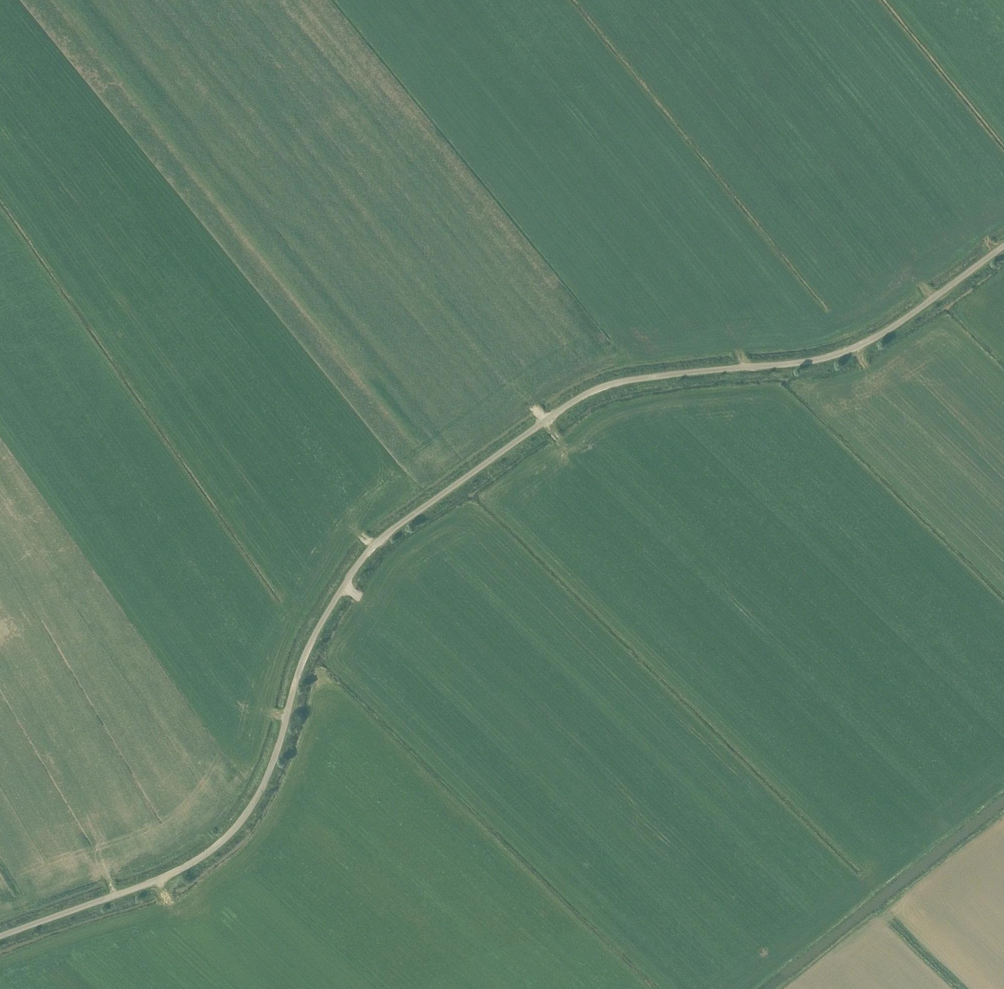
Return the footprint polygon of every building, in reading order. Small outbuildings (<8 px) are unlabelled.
[(133,862),(130,852),(108,858),(111,868),(133,862)]
